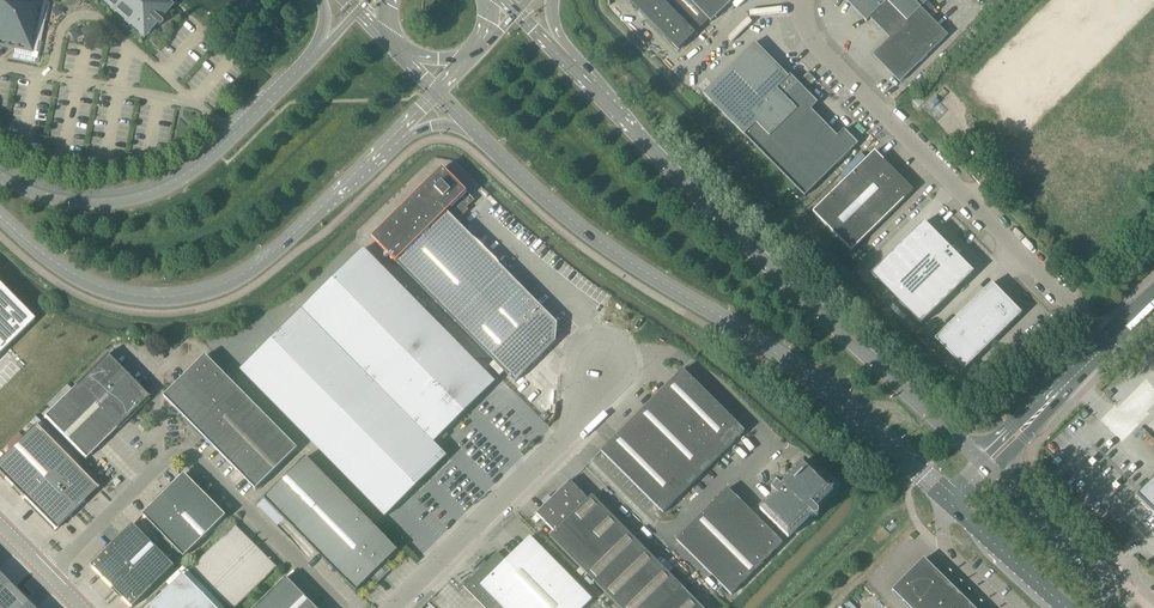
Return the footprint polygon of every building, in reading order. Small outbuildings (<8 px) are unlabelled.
[(14,49),(12,58),(39,63),(43,42),(40,42),(44,21),(47,22),(51,1),(45,0),(0,0),(0,39),(16,42),(14,49)] [(143,36),(154,23),(158,27),(160,27),(161,25),(161,23),(157,19),(168,7),(160,0),(102,0),(143,36)] [(646,18),(678,51),(709,21),(711,23),(734,0),(628,0),(633,5),(632,6),(639,12),(640,12),(646,18)] [(900,83),(948,36),(928,15),(934,8),(928,2),(930,0),(845,0),(864,20),(866,22),(870,19),(889,39),(872,55),(900,83)] [(703,94),(744,135),(797,83),(790,76),(788,78),(755,44),(755,43),(703,94)] [(797,83),(744,135),(784,176),(805,197),(858,144),(844,130),(837,137),(811,110),(817,103),(797,83)] [(875,152),(815,210),(813,213),(851,252),(913,191),(875,152)] [(396,263),(403,270),(454,220),(455,220),(474,201),(442,168),(372,238),(371,238),(396,264),(396,263)] [(403,270),(475,343),(515,383),(555,343),(557,324),(482,247),(455,220),(454,220),(403,270)] [(924,223),(871,275),(921,326),(974,273),(924,223)] [(285,327),(240,371),(385,517),(446,457),(434,444),(435,444),(434,443),(440,436),(454,423),(484,454),(498,441),(504,447),(511,439),(509,437),(522,425),(524,427),(531,420),(510,398),(483,424),(468,409),(495,383),(363,250),(285,327)] [(935,340),(964,370),(1021,314),(992,284),(935,340)] [(33,321),(0,287),(0,353),(33,321)] [(107,356),(44,418),(85,460),(148,398),(107,356)] [(163,397),(165,398),(256,490),(297,449),(205,356),(163,397)] [(683,370),(608,445),(601,452),(663,514),(745,432),(683,370)] [(35,426),(0,461),(0,474),(55,530),(97,489),(35,426)] [(264,499),(275,511),(345,581),(356,592),(398,551),(306,458),(264,499)] [(760,510),(788,539),(811,516),(814,518),(817,518),(819,517),(819,513),(814,509),(833,490),(804,462),(781,485),(779,483),(775,483),(774,484),(774,487),(775,488),(771,491),(775,495),(760,510)] [(142,516),(181,555),(184,558),(226,517),(184,474),(142,516)] [(112,483),(116,487),(120,483),(116,478),(112,483)] [(1153,514),(1153,480),(1137,497),(1153,514)] [(552,499),(545,506),(544,506),(545,507),(544,506),(544,507),(537,514),(536,514),(537,515),(541,519),(555,534),(551,538),(619,607),(701,607),(591,497),(587,501),(579,493),(579,492),(578,491),(578,492),(570,483),(570,482),(569,483),(569,482),(568,483),(569,483),(562,490),(561,490),(561,491),(560,490),(560,491),(561,491),(553,498),(553,499),(552,498),(552,499)] [(728,489),(676,541),(731,596),(783,544),(728,489)] [(536,515),(532,519),(536,524),(541,519),(537,515),(536,515),(536,514),(535,515),(536,515)] [(132,607),(174,567),(133,525),(91,566),(132,607)] [(205,555),(191,569),(230,607),(236,607),(277,568),(235,526),(205,555)] [(485,565),(463,587),(484,607),(584,607),(592,600),(530,537),(506,561),(498,553),(485,565)] [(965,602),(966,601),(965,600),(964,601),(955,592),(955,591),(954,590),(954,591),(952,589),(946,583),(944,581),(945,581),(944,580),(942,579),(940,577),(937,574),(936,573),(934,571),(935,570),(934,570),(933,570),(931,568),(923,561),(915,569),(914,571),(913,570),(912,571),(913,572),(903,581),(903,580),(902,581),(903,582),(894,590),(893,591),(893,592),(894,591),(903,601),(904,602),(904,601),(911,607),(971,607),(965,602)] [(185,574),(149,607),(218,607),(185,574)] [(0,576),(0,607),(32,607),(0,576)] [(256,607),(315,607),(286,578),(256,607)]
